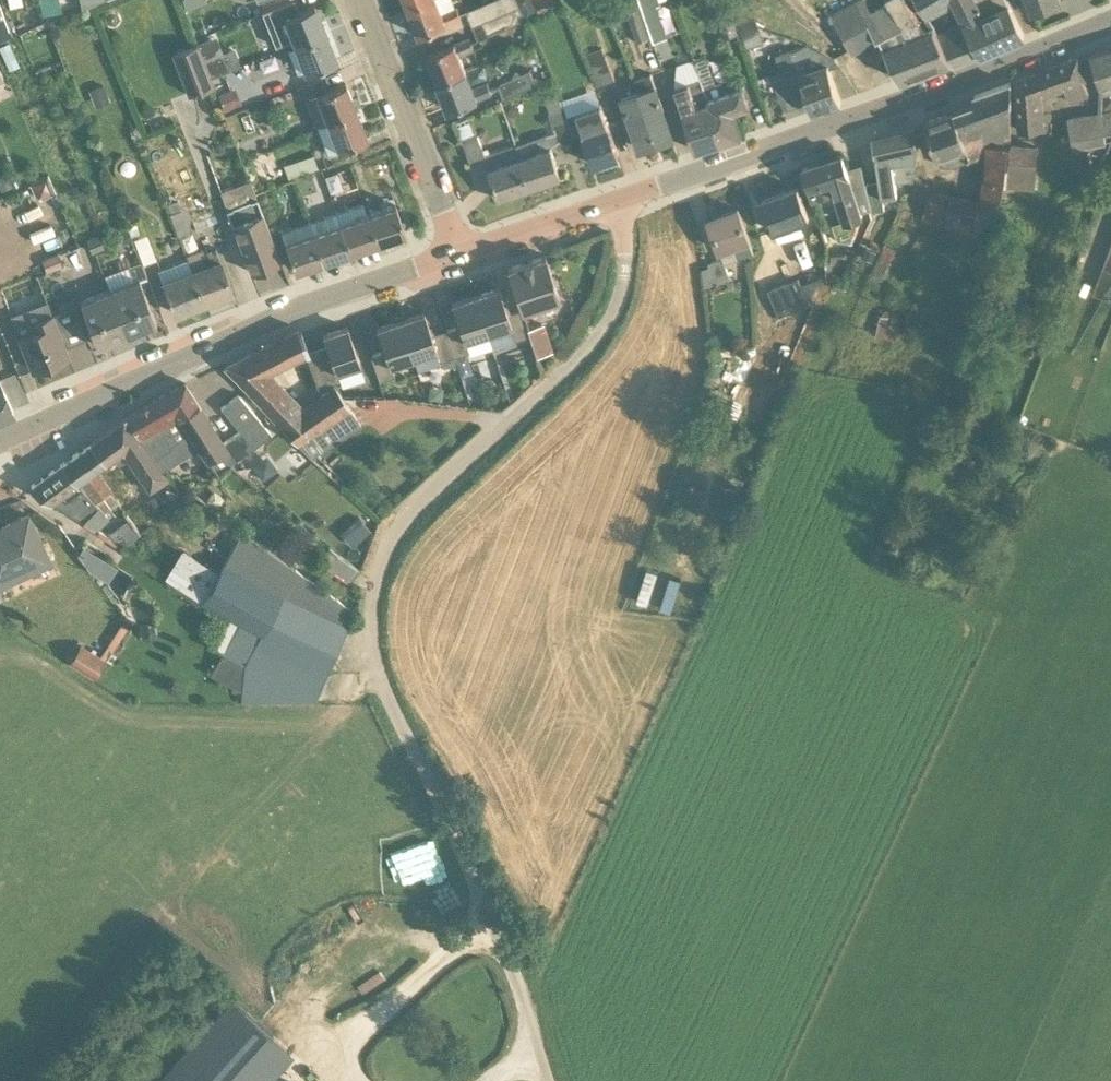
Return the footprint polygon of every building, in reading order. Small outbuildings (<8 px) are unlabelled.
[(11,35),(0,0),(0,1),(0,40),(11,35)] [(78,0),(43,0),(38,1),(41,15),(80,6),(78,0)] [(197,6),(195,0),(184,0),(187,10),(197,6)] [(314,6),(299,12),(294,0),(291,0),(261,12),(275,46),(293,39),(295,45),(325,32),(314,6)] [(408,8),(419,36),(462,18),(457,6),(442,12),(437,0),(426,0),(408,8)] [(505,12),(500,0),(492,0),(467,11),(473,25),(505,12)] [(646,23),(660,18),(656,6),(661,5),(660,0),(638,0),(646,23)] [(830,13),(841,7),(837,0),(832,0),(825,3),(830,13)] [(887,2),(870,10),(865,0),(857,0),(831,13),(852,54),(879,38),(899,80),(927,70),(927,69),(906,37),(888,4),(887,2)] [(940,42),(933,27),(932,26),(923,30),(905,0),(886,0),(887,2),(888,4),(906,37),(927,69),(927,70),(951,60),(940,42)] [(951,60),(952,60),(953,64),(1023,35),(1006,0),(916,0),(925,15),(952,1),(966,29),(940,42),(951,60)] [(1060,0),(1027,0),(1031,11),(1060,0)] [(637,43),(650,38),(640,9),(627,13),(637,43)] [(505,12),(473,25),(478,39),(511,26),(505,12)] [(716,18),(723,39),(738,34),(732,14),(716,18)] [(741,28),(747,45),(760,41),(754,23),(741,28)] [(325,32),(295,45),(306,72),(336,59),(325,32)] [(438,82),(466,71),(460,56),(475,50),(469,37),(454,43),(455,44),(427,55),(438,82)] [(0,47),(0,48),(10,70),(20,66),(10,43),(0,47)] [(188,93),(212,83),(210,77),(203,60),(196,43),(172,52),(188,93)] [(811,111),(840,101),(828,66),(837,63),(835,58),(807,44),(774,55),(780,71),(771,75),(784,111),(808,103),(811,111)] [(1110,46),(1103,48),(1091,52),(1101,90),(1101,111),(1070,117),(1074,146),(1107,140),(1105,132),(1110,131),(1110,48),(1110,46)] [(598,85),(615,79),(602,47),(586,54),(598,85)] [(210,77),(227,70),(220,53),(203,60),(210,77)] [(693,58),(701,80),(722,142),(741,136),(733,112),(748,107),(742,87),(726,92),(722,81),(715,83),(706,57),(703,58),(702,55),(693,58)] [(1047,68),(1053,87),(1064,83),(1070,100),(1089,93),(1077,57),(1047,68)] [(1038,92),(1053,87),(1047,68),(1016,79),(1021,129),(1041,128),(1038,92)] [(504,97),(537,84),(531,70),(498,83),(504,97)] [(466,71),(438,82),(450,111),(477,99),(478,100),(493,94),(488,81),(473,87),(466,71)] [(633,79),(637,90),(656,142),(672,137),(650,73),(633,79)] [(696,151),(722,142),(701,80),(675,89),(696,151)] [(1003,186),(1010,141),(1011,135),(1011,81),(973,94),(974,102),(970,104),(987,153),(985,154),(985,174),(979,200),(931,189),(921,220),(967,230),(968,228),(974,230),(973,228),(991,232),(999,208),(1003,186)] [(326,122),(356,110),(345,83),(315,95),(326,122)] [(89,90),(95,106),(110,100),(103,84),(89,90)] [(234,87),(218,94),(224,110),(241,104),(234,87)] [(639,148),(656,142),(637,90),(621,96),(639,148)] [(957,164),(985,154),(987,153),(970,104),(925,119),(941,164),(956,162),(957,164)] [(583,137),(593,165),(618,156),(600,105),(566,117),(574,139),(583,137)] [(566,117),(562,109),(549,113),(548,114),(554,132),(516,146),(530,187),(560,176),(550,149),(574,139),(566,117)] [(356,110),(326,122),(326,124),(336,150),(367,138),(356,110)] [(872,210),(884,210),(882,194),(898,193),(896,182),(913,180),(916,165),(916,157),(919,144),(916,127),(872,137),(880,178),(865,181),(872,210)] [(530,187),(516,146),(515,143),(489,153),(484,155),(483,150),(477,136),(460,142),(470,166),(486,159),(488,165),(500,197),(530,187)] [(1010,141),(1003,186),(1032,190),(1033,184),(1038,144),(1023,143),(1010,141)] [(863,214),(843,153),(804,166),(815,197),(835,190),(844,220),(832,224),(837,240),(850,243),(852,244),(862,218),(863,214)] [(289,178),(318,167),(313,154),(285,165),(289,178)] [(0,177),(0,186),(2,191),(14,186),(8,173),(0,177)] [(55,194),(47,176),(29,184),(35,197),(42,200),(55,194)] [(773,231),(810,217),(798,185),(761,199),(773,231)] [(250,271),(280,259),(257,198),(226,209),(250,271)] [(182,210),(178,201),(167,205),(178,235),(191,230),(183,210),(182,210)] [(367,213),(377,240),(404,230),(395,203),(367,213)] [(705,287),(716,284),(730,279),(724,262),(754,252),(738,207),(708,218),(724,256),(708,262),(710,266),(702,269),(705,287)] [(349,249),(377,240),(367,213),(340,222),(349,249)] [(129,224),(133,237),(143,233),(138,221),(129,224)] [(322,259),(349,249),(340,222),(313,232),(322,259)] [(127,240),(133,238),(127,224),(122,226),(127,240)] [(294,269),(322,259),(313,232),(285,241),(294,269)] [(86,239),(91,253),(104,248),(98,234),(86,239)] [(141,255),(153,250),(147,235),(135,240),(141,255)] [(177,238),(171,237),(168,241),(170,246),(175,247),(179,243),(177,238)] [(895,249),(882,244),(871,271),(883,276),(895,249)] [(861,257),(872,262),(877,252),(866,247),(861,257)] [(186,254),(204,301),(233,289),(217,248),(204,254),(201,248),(186,254)] [(42,259),(46,271),(62,265),(58,253),(42,259)] [(200,303),(204,301),(186,254),(185,254),(187,260),(158,272),(175,313),(190,307),(191,309),(201,305),(200,303)] [(507,268),(521,311),(559,298),(544,255),(507,268)] [(1107,255),(1102,268),(1110,271),(1110,257),(1107,255)] [(816,304),(827,281),(826,265),(808,271),(811,280),(801,283),(799,277),(768,288),(778,317),(816,304)] [(520,311),(521,311),(507,268),(506,268),(520,310),(507,314),(498,287),(475,295),(488,333),(510,325),(514,337),(528,332),(520,311)] [(1102,268),(1097,281),(1110,286),(1110,271),(1102,268)] [(109,290),(126,333),(155,321),(138,278),(109,290)] [(1097,281),(1093,294),(1110,301),(1110,286),(1097,281)] [(96,344),(126,333),(109,290),(79,302),(96,344)] [(488,333),(475,295),(451,303),(459,326),(445,330),(454,357),(468,352),(464,341),(488,333)] [(903,340),(909,312),(879,305),(873,333),(903,340)] [(68,355),(65,348),(87,339),(74,306),(29,324),(31,330),(17,334),(31,370),(68,355)] [(454,357),(445,330),(431,335),(424,313),(401,320),(413,358),(416,370),(439,362),(443,361),(446,369),(457,365),(454,357)] [(390,366),(413,358),(401,320),(377,328),(384,351),(371,355),(379,382),(394,377),(390,366)] [(536,357),(551,352),(541,321),(526,325),(536,357)] [(328,349),(310,355),(306,356),(318,388),(339,381),(336,373),(360,365),(347,327),(323,335),(328,349)] [(306,356),(310,355),(309,351),(308,351),(301,329),(285,335),(269,342),(225,367),(282,427),(281,428),(298,446),(313,463),(364,429),(351,410),(342,397),(333,384),(315,395),(301,404),(271,373),(303,357),(306,356)] [(176,419),(198,403),(185,382),(124,418),(159,468),(168,480),(169,479),(162,471),(189,454),(190,456),(200,450),(187,434),(176,419)] [(13,410),(0,383),(0,416),(13,410)] [(222,407),(241,430),(223,443),(198,403),(176,419),(187,434),(200,450),(216,473),(228,464),(230,466),(254,449),(274,434),(239,393),(222,407)] [(271,426),(276,422),(271,416),(267,420),(271,426)] [(150,493),(168,480),(159,468),(124,418),(120,420),(82,448),(98,469),(113,459),(119,467),(127,461),(150,493)] [(111,490),(98,469),(82,448),(62,464),(77,484),(78,483),(92,501),(104,513),(118,502),(111,490)] [(108,518),(104,513),(92,501),(78,483),(77,484),(62,464),(29,488),(93,531),(108,518)] [(201,529),(218,513),(205,499),(189,515),(201,529)] [(28,515),(0,528),(0,581),(48,558),(28,515)] [(352,546),(370,530),(359,517),(340,533),(352,546)] [(249,635),(243,682),(242,702),(315,701),(318,694),(347,625),(352,610),(241,530),(222,563),(217,574),(183,553),(167,580),(201,601),(200,602),(229,618),(249,635)] [(117,567),(83,545),(78,554),(89,571),(107,583),(117,567)] [(349,583),(359,569),(328,547),(321,557),(326,560),(324,563),(329,567),(328,568),(349,583)] [(215,668),(243,682),(249,635),(229,618),(214,647),(223,652),(215,668)] [(68,663),(94,680),(106,661),(81,644),(68,663)] [(216,993),(139,1080),(244,1080),(276,1044),(216,993)]
